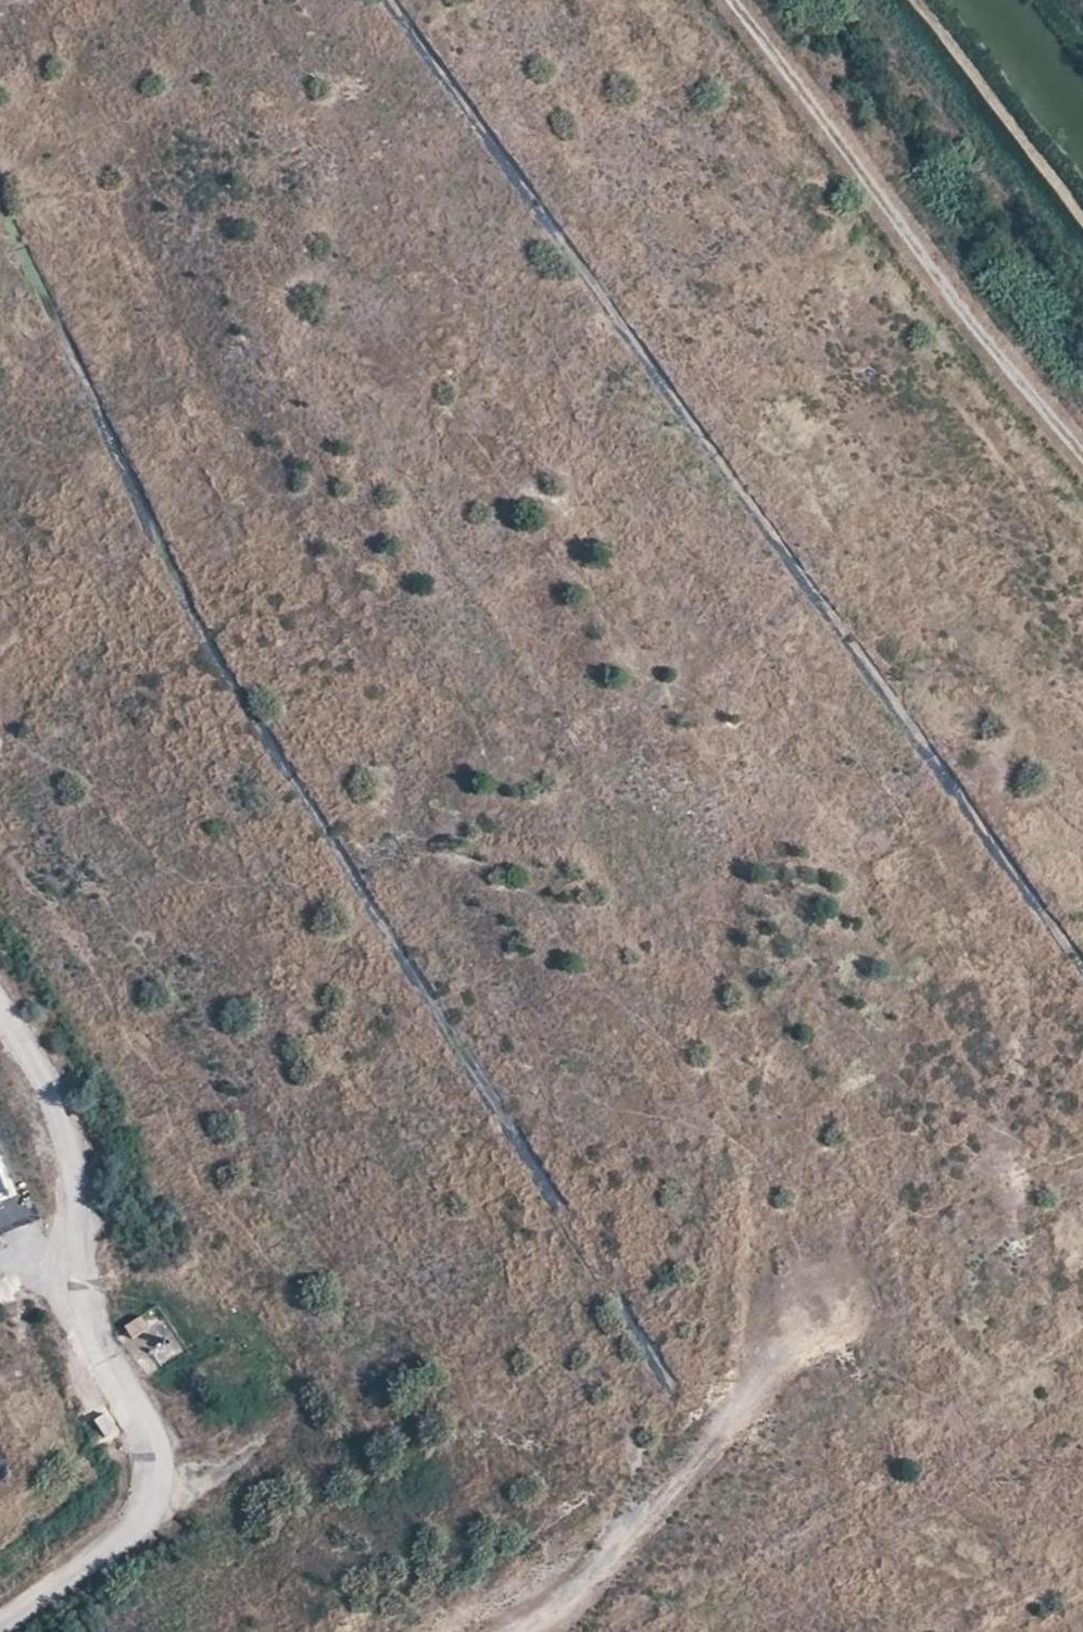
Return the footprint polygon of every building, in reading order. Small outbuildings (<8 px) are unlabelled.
[(30,1222),(0,1131),(0,1232),(30,1222)]
